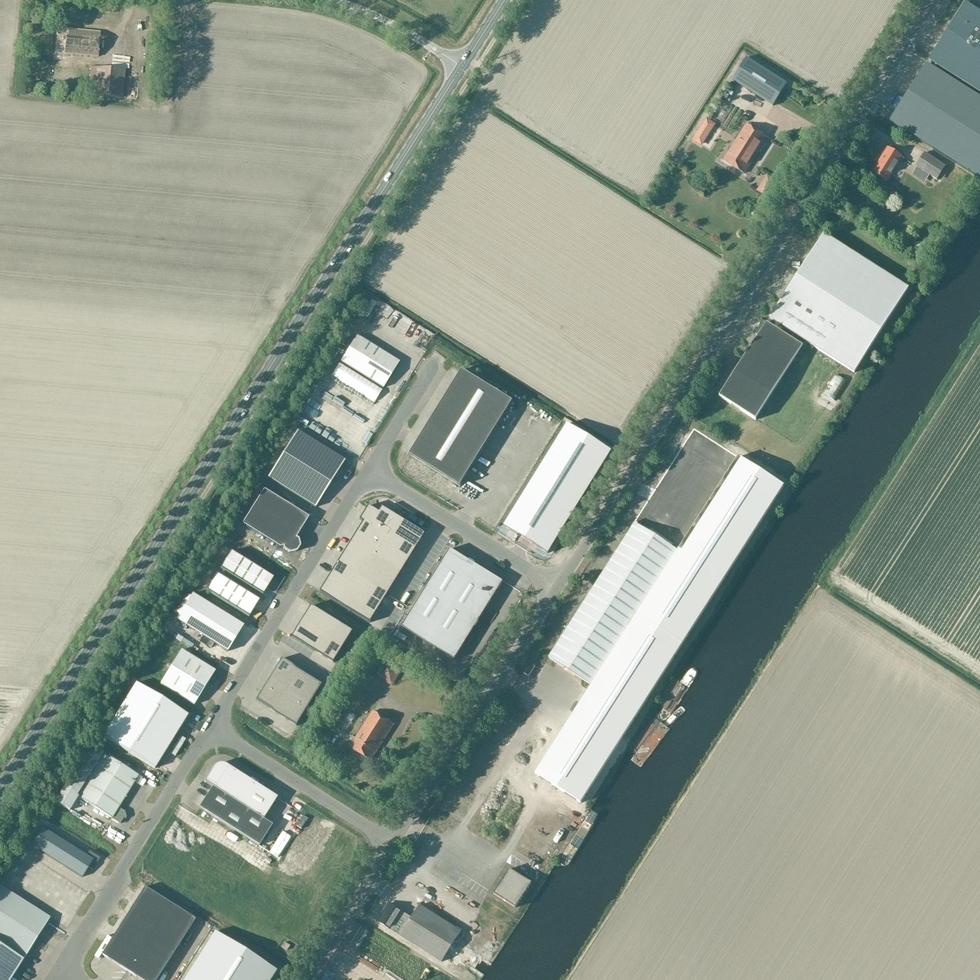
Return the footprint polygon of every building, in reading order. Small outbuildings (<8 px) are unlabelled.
[(967,3),(930,61),(979,93),(979,11),(967,3)] [(56,53),(99,57),(100,32),(59,28),(56,53)] [(733,80),(774,106),(788,83),(748,57),(733,80)] [(979,178),(979,97),(928,63),(891,121),(979,178)] [(91,66),(89,94),(123,98),(126,70),(91,66)] [(724,159),(745,173),(768,138),(747,124),(724,159)] [(884,154),(873,173),(887,182),(899,163),(902,165),(905,159),(893,152),(890,157),(884,154)] [(916,166),(937,179),(946,165),(926,152),(916,166)] [(757,192),(766,176),(760,173),(751,189),(757,192)] [(768,177),(758,192),(767,198),(777,183),(768,177)] [(770,319),(767,324),(776,329),(779,325),(854,373),(909,288),(824,234),(770,319)] [(915,249),(926,247),(925,241),(914,242),(915,249)] [(364,303),(362,307),(372,312),(374,308),(364,303)] [(759,336),(720,397),(756,420),(803,346),(776,329),(767,324),(763,322),(756,334),(759,336)] [(399,362),(356,336),(340,361),(383,388),(399,362)] [(460,486),(513,401),(462,370),(409,455),(460,486)] [(824,392),(836,401),(849,382),(835,374),(824,392)] [(567,424),(504,526),(548,553),(611,451),(567,424)] [(705,428),(523,699),(610,752),(768,504),(710,466),(727,442),(705,428)] [(345,461),(297,431),(268,478),(315,508),(345,461)] [(308,518),(264,490),(242,524),(280,547),(283,547),(284,550),(290,553),(296,552),(300,546),(298,540),(295,538),(308,518)] [(371,623),(426,534),(383,507),(379,512),(369,506),(361,519),(364,521),(321,592),(371,623)] [(503,582),(450,549),(402,627),(455,660),(503,582)] [(230,552),(220,569),(262,595),(273,578),(230,552)] [(206,591),(249,617),(259,600),(217,574),(206,591)] [(192,594),(176,620),(227,652),(243,626),(192,594)] [(353,631),(312,606),(293,637),(334,662),(353,631)] [(482,624),(475,637),(480,640),(487,626),(482,624)] [(471,655),(478,642),(472,639),(466,653),(471,655)] [(160,684),(194,705),(215,671),(181,650),(160,684)] [(281,659),(256,700),(297,726),(323,685),(281,659)] [(378,677),(392,686),(401,672),(387,662),(378,677)] [(136,683),(103,737),(154,769),(188,715),(136,683)] [(352,736),(349,741),(353,743),(351,746),(372,759),(378,750),(394,724),(374,710),(356,738),(352,736)] [(316,735),(328,743),(333,736),(321,728),(316,735)] [(78,797),(120,824),(124,817),(123,813),(117,809),(138,775),(90,745),(55,802),(69,811),(78,797)] [(573,758),(585,764),(590,753),(578,747),(573,758)] [(204,782),(212,787),(263,820),(277,798),(223,764),(222,764),(219,764),(217,764),(216,765),(214,766),(213,767),(204,782)] [(212,787),(199,807),(259,846),(272,825),(263,820),(212,787)] [(562,795),(556,804),(562,808),(568,799),(562,795)] [(525,836),(530,837),(534,821),(529,820),(525,836)] [(31,844),(82,876),(88,866),(92,869),(99,857),(89,851),(86,855),(42,827),(31,844)] [(537,840),(526,857),(532,861),(543,844),(537,840)] [(493,894),(516,908),(531,883),(509,869),(493,894)] [(50,917),(0,886),(0,979),(10,979),(50,917)] [(144,887),(134,904),(158,920),(169,903),(144,887)] [(438,890),(436,894),(448,900),(450,896),(438,890)] [(169,903),(158,920),(184,936),(195,919),(169,903)] [(390,903),(379,921),(393,929),(401,934),(400,936),(442,962),(460,934),(463,929),(421,903),(412,917),(390,903)] [(134,904),(123,921),(148,936),(158,920),(134,904)] [(158,920),(148,936),(174,953),(184,936),(158,920)] [(123,921),(112,938),(137,954),(148,936),(123,921)] [(195,923),(191,932),(202,937),(206,929),(195,923)] [(183,979),(270,979),(276,971),(214,932),(183,979)] [(356,954),(397,979),(414,979),(422,967),(368,935),(356,954)] [(148,936),(137,954),(163,970),(174,953),(148,936)] [(112,938),(101,955),(127,971),(137,954),(112,938)] [(281,946),(287,950),(290,945),(284,942),(281,946)] [(127,971),(141,979),(157,979),(163,970),(137,954),(127,971)]
